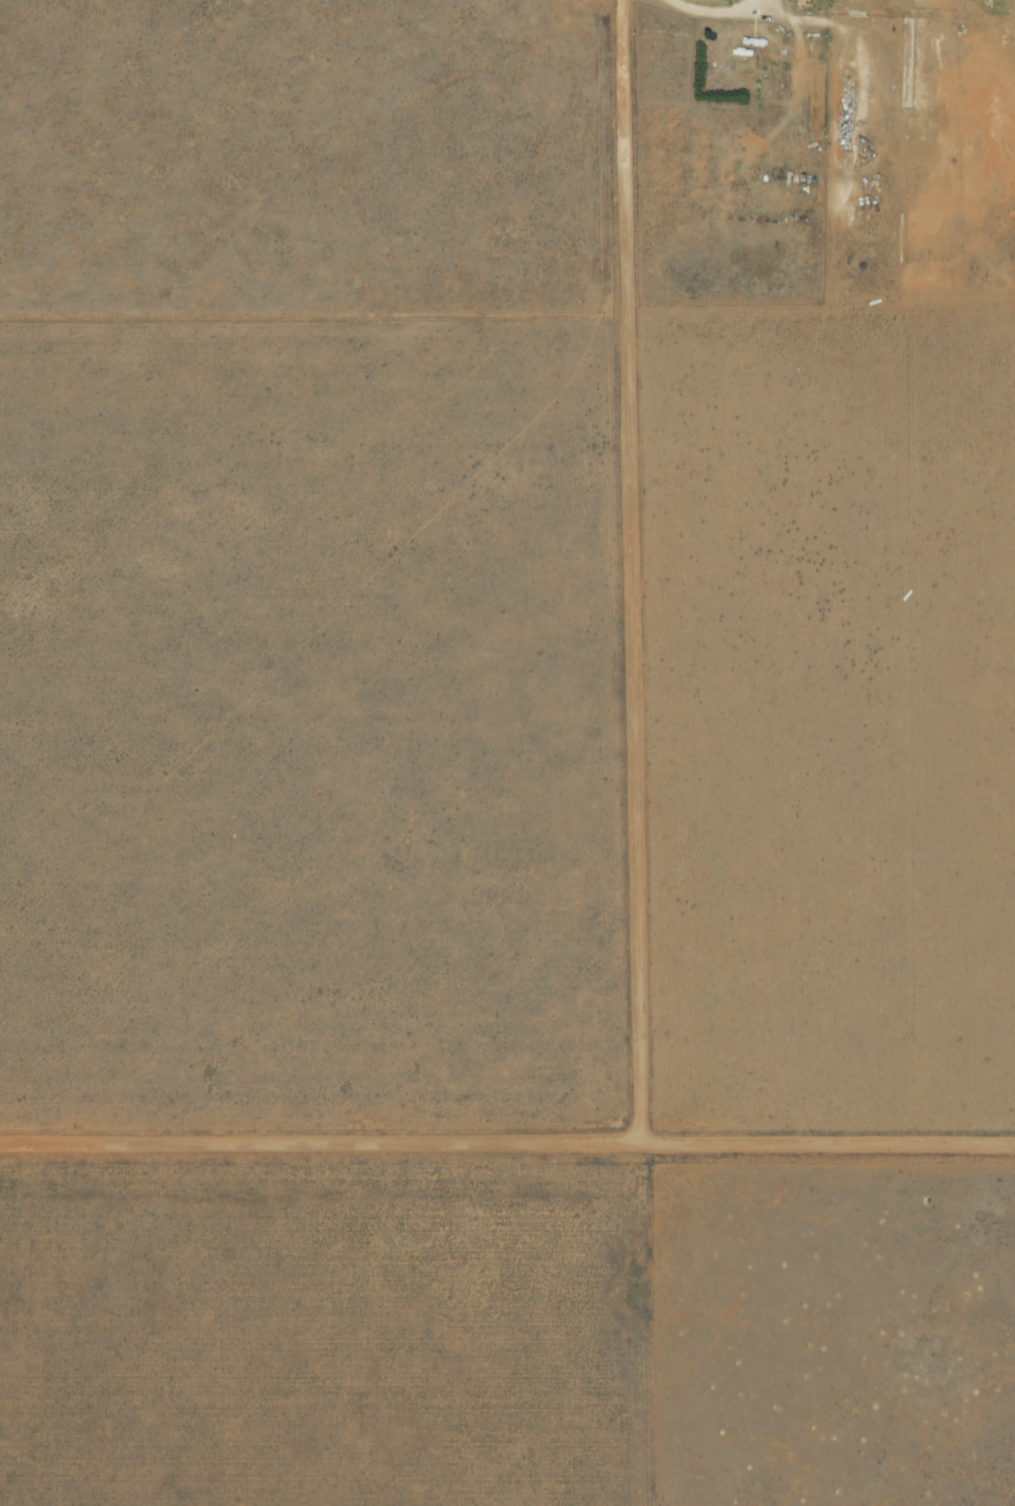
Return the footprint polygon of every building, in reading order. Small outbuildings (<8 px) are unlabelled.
[(733,54),(734,68),(752,66),(750,52),(733,54)]
